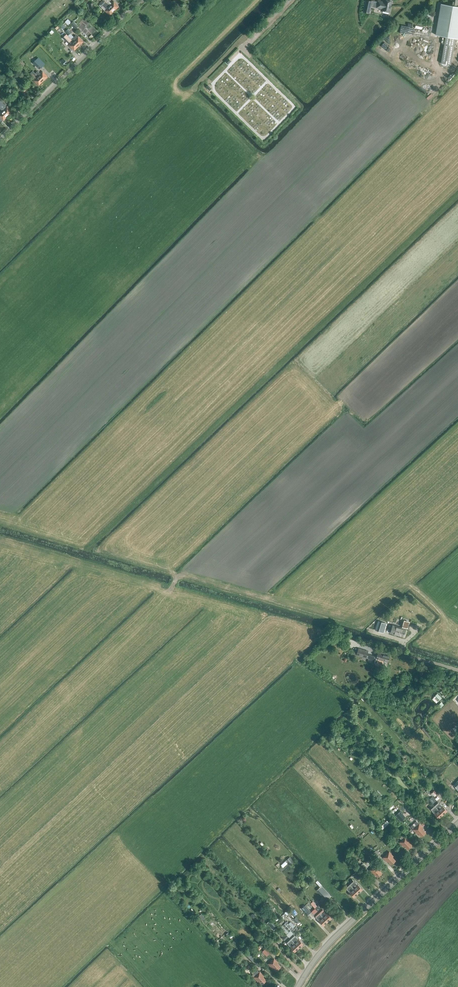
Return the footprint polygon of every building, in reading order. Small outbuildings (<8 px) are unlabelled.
[(106,2),(109,6),(114,11),(119,6),(114,1),(111,4),(108,0),(104,0),(106,2)] [(370,14),(372,2),(365,0),(363,12),(370,14)] [(389,13),(391,1),(384,0),(384,2),(378,1),(376,8),(382,9),(382,11),(389,13)] [(109,6),(106,2),(105,3),(103,1),(100,4),(102,7),(104,5),(107,8),(104,10),(110,16),(114,11),(109,6)] [(445,36),(455,38),(457,39),(457,38),(457,8),(457,7),(451,6),(440,4),(435,35),(445,36)] [(76,30),(79,27),(73,22),(70,24),(76,30)] [(79,46),(72,40),(66,34),(62,38),(68,44),(70,42),(71,44),(69,46),(74,51),(79,46)] [(72,40),(79,46),(83,42),(78,36),(78,37),(76,35),(74,37),(70,34),(68,36),(72,39),(72,40)] [(451,65),(455,38),(445,36),(441,63),(451,65)] [(230,57),(233,59),(241,51),(238,48),(230,57)] [(39,70),(43,66),(36,59),(33,63),(39,70)] [(43,81),(35,73),(33,71),(30,73),(34,77),(34,78),(35,79),(33,81),(38,86),(43,81)] [(35,73),(43,81),(48,77),(43,71),(40,74),(37,71),(35,73)] [(2,111),(8,116),(12,112),(7,106),(2,111)] [(376,630),(383,633),(386,624),(379,621),(376,630)] [(402,629),(396,627),(393,626),(391,633),(393,634),(404,637),(406,630),(405,630),(406,628),(408,628),(409,622),(405,621),(402,629)] [(368,651),(358,648),(358,649),(355,648),(354,654),(356,654),(356,655),(366,658),(368,651)] [(381,653),(378,652),(376,658),(374,663),(385,666),(386,662),(388,662),(390,656),(384,655),(385,653),(381,652),(381,653)] [(438,694),(437,693),(433,697),(438,702),(442,698),(441,696),(439,693),(438,694)] [(430,738),(431,737),(423,728),(422,729),(430,738)] [(434,814),(438,810),(436,808),(433,804),(429,808),(432,811),(434,814)] [(440,804),(436,808),(438,810),(443,815),(447,811),(441,804),(440,804)] [(439,819),(443,815),(438,810),(434,814),(439,819)] [(395,816),(401,822),(406,817),(400,811),(395,816)] [(389,823),(384,817),(377,823),(382,829),(389,823)] [(423,829),(416,821),(410,827),(413,830),(417,834),(418,834),(421,837),(426,833),(423,829)] [(402,840),(399,842),(404,847),(404,846),(408,850),(412,845),(409,842),(410,841),(404,835),(403,837),(402,836),(400,838),(402,840)] [(391,865),(396,861),(392,857),(393,856),(389,852),(383,858),(387,862),(388,861),(391,865)] [(363,863),(361,861),(358,864),(364,870),(367,867),(363,863)] [(377,877),(382,873),(379,870),(380,869),(375,865),(369,870),(373,875),(374,874),(377,877)] [(358,880),(361,877),(356,872),(353,875),(358,880)] [(353,888),(358,893),(362,889),(356,883),(352,879),(348,883),(351,886),(353,888)] [(348,883),(344,886),(347,889),(347,890),(348,891),(354,897),(358,893),(353,888),(351,886),(348,883)] [(323,905),(321,903),(315,908),(318,911),(321,908),(321,907),(323,905)] [(271,913),(275,909),(269,904),(265,907),(271,913)] [(318,911),(315,908),(311,912),(305,905),(301,909),(310,919),(314,915),(318,911)] [(321,915),(327,922),(332,918),(329,915),(332,913),(332,912),(330,911),(329,911),(327,913),(325,911),(321,914),(321,915)] [(323,926),(327,922),(321,915),(319,916),(317,919),(323,926)] [(279,926),(272,919),(268,923),(274,930),(279,926)] [(294,943),(299,948),(303,944),(299,939),(298,939),(293,934),(294,934),(291,930),(295,927),(290,922),(288,923),(286,921),(280,927),(289,937),(292,941),(294,943)] [(288,944),(290,947),(295,952),(299,948),(294,943),(292,941),(288,944)] [(265,949),(270,955),(274,952),(268,946),(265,949)] [(247,950),(243,953),(252,962),(255,959),(247,950)] [(276,971),(281,967),(278,964),(279,963),(274,958),(268,964),(272,968),(273,968),(276,971)] [(259,972),(258,970),(254,973),(256,975),(254,977),(258,982),(259,981),(262,984),(266,980),(263,977),(264,976),(260,972),(259,972)]
